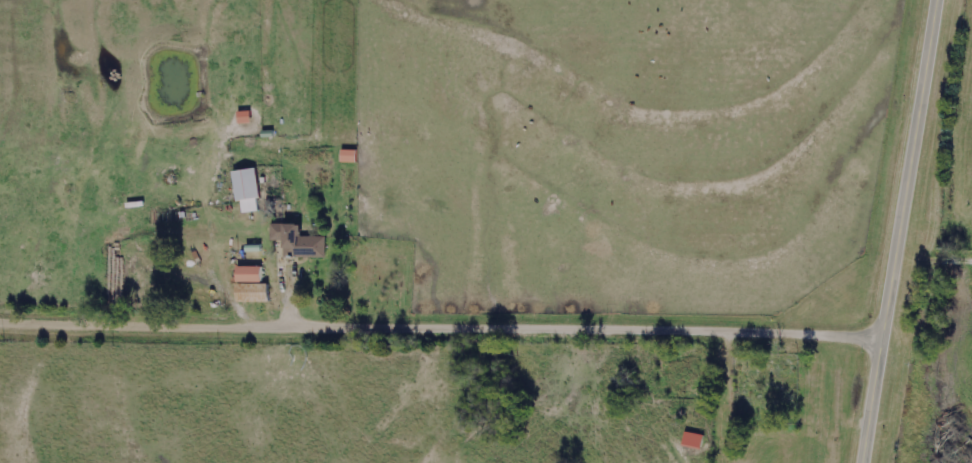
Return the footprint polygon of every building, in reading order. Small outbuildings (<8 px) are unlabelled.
[(242,124),(255,123),(253,111),(241,112),(242,124)] [(360,151),(344,150),(344,162),(360,163),(360,151)] [(233,173),(257,170),(261,200),(256,201),(257,212),(243,214),(241,203),(238,204),(233,173)] [(326,237),(326,259),(284,258),(285,242),(271,241),(271,225),(304,225),(303,237),(326,237)] [(263,267),(263,285),(272,285),(272,303),(238,303),(238,267),(263,267)] [(704,450),(707,436),(689,432),(686,446),(704,450)]
